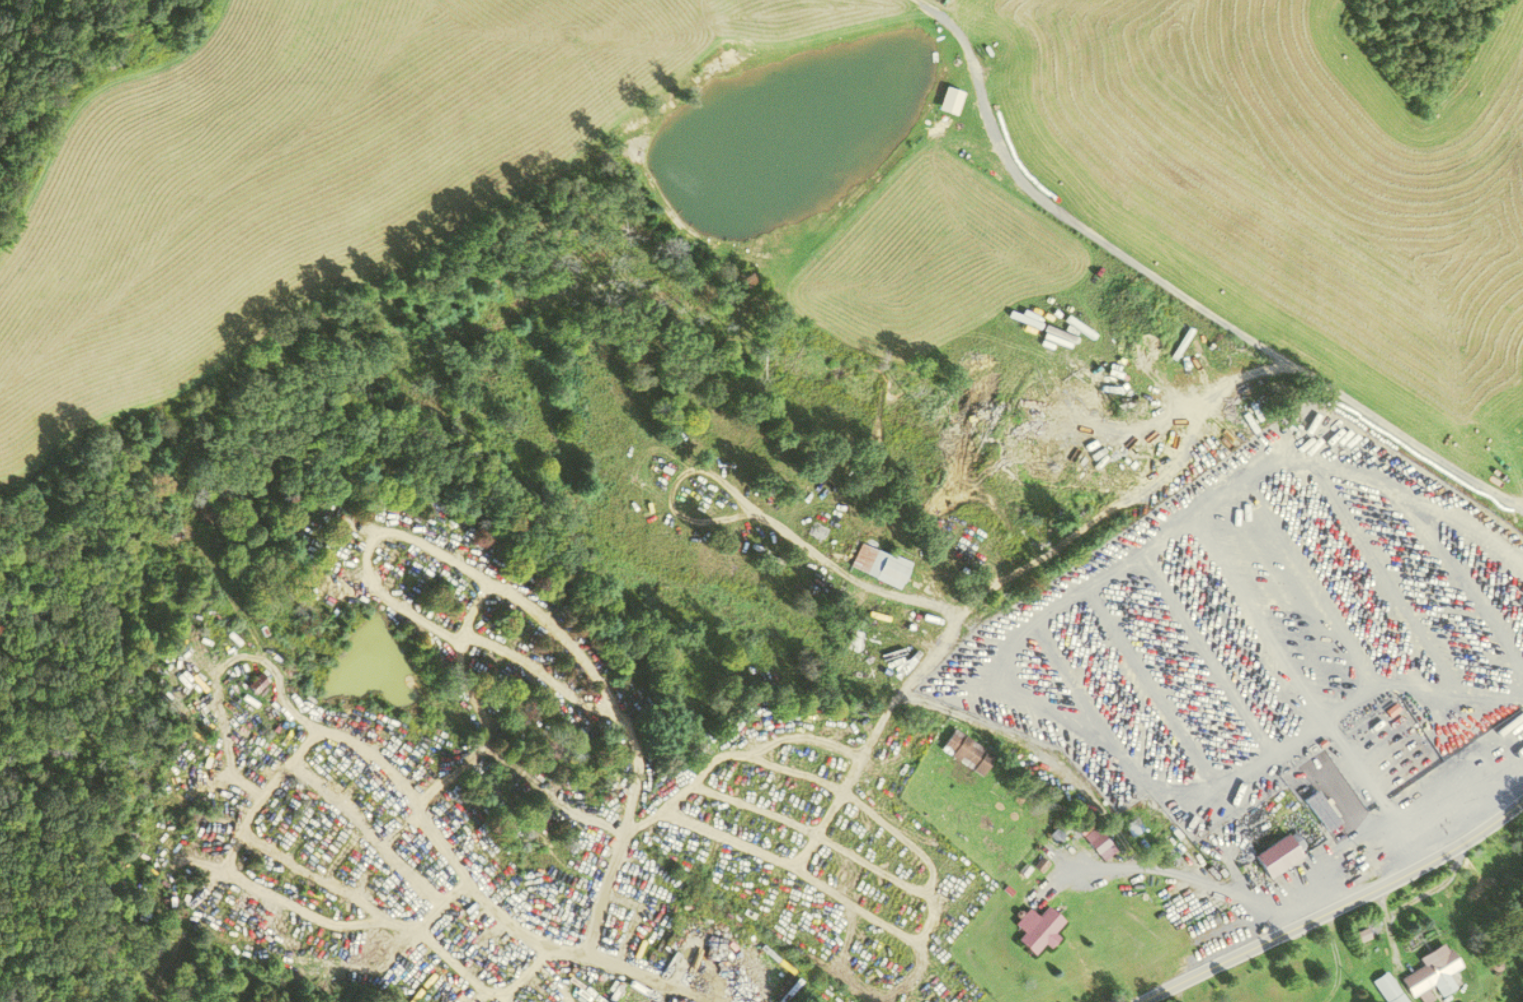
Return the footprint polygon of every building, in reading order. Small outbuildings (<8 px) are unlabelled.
[(937,110),(955,115),(962,92),(945,86),(937,110)] [(910,562),(857,543),(848,569),(901,589),(910,562)] [(256,695),(268,681),(258,673),(246,687),(256,695)] [(983,775),(995,753),(950,729),(938,752),(983,775)] [(1143,832),(1136,818),(1123,824),(1130,838),(1143,832)] [(1303,857),(1288,833),(1254,855),(1270,879),(1303,857)] [(1044,945),(1049,950),(1060,940),(1054,933),(1065,922),(1049,906),(1016,938),(1033,956),(1044,945)] [(1415,1001),(1429,1001),(1436,998),(1436,999),(1456,989),(1449,974),(1460,968),(1446,943),(1418,958),(1422,966),(1401,978),(1415,1001)] [(1383,1001),(1406,1001),(1386,971),(1370,982),(1383,1001)]
